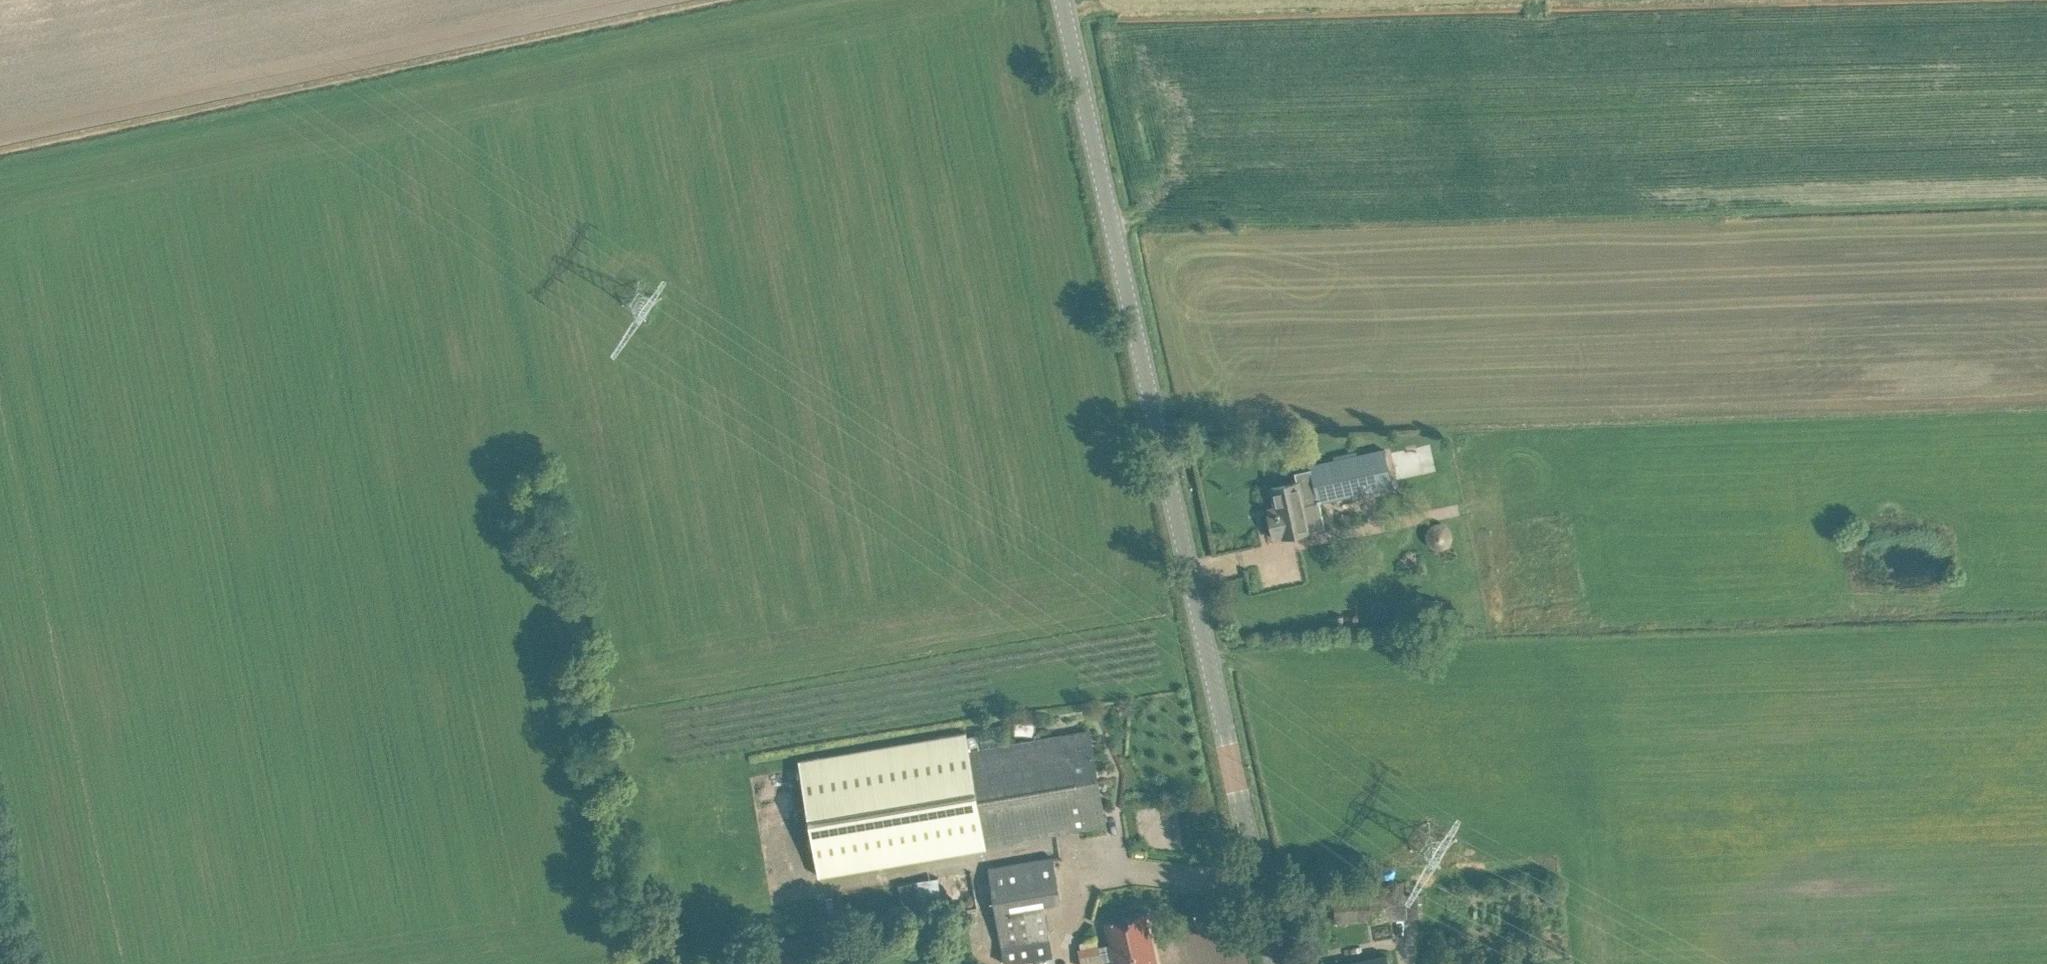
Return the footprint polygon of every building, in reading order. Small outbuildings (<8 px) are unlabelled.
[(1277,512),(1269,514),(1274,537),(1323,526),(1318,501),(1332,498),(1334,505),(1362,499),(1360,492),(1433,476),(1424,440),(1310,465),(1310,469),(1294,472),(1296,481),(1271,487),(1277,512)] [(1105,823),(1089,730),(969,751),(966,731),(799,759),(819,875),(986,846),(985,844),(1105,823)] [(1061,900),(1053,854),(989,865),(1003,945),(1051,936),(1045,903),(1061,900)] [(939,878),(916,882),(922,918),(945,913),(939,878)] [(1392,881),(1392,893),(1334,896),(1335,920),(1418,916),(1417,892),(1405,893),(1404,881),(1392,881)] [(914,883),(901,885),(906,918),(919,916),(914,883)] [(1145,913),(1146,913),(1146,911),(1127,916),(1108,920),(1117,963),(1153,963),(1156,962),(1145,913)] [(1082,963),(1094,963),(1103,962),(1099,942),(1078,947),(1082,963)] [(1348,962),(1337,963),(1390,963),(1387,953),(1348,962)]
